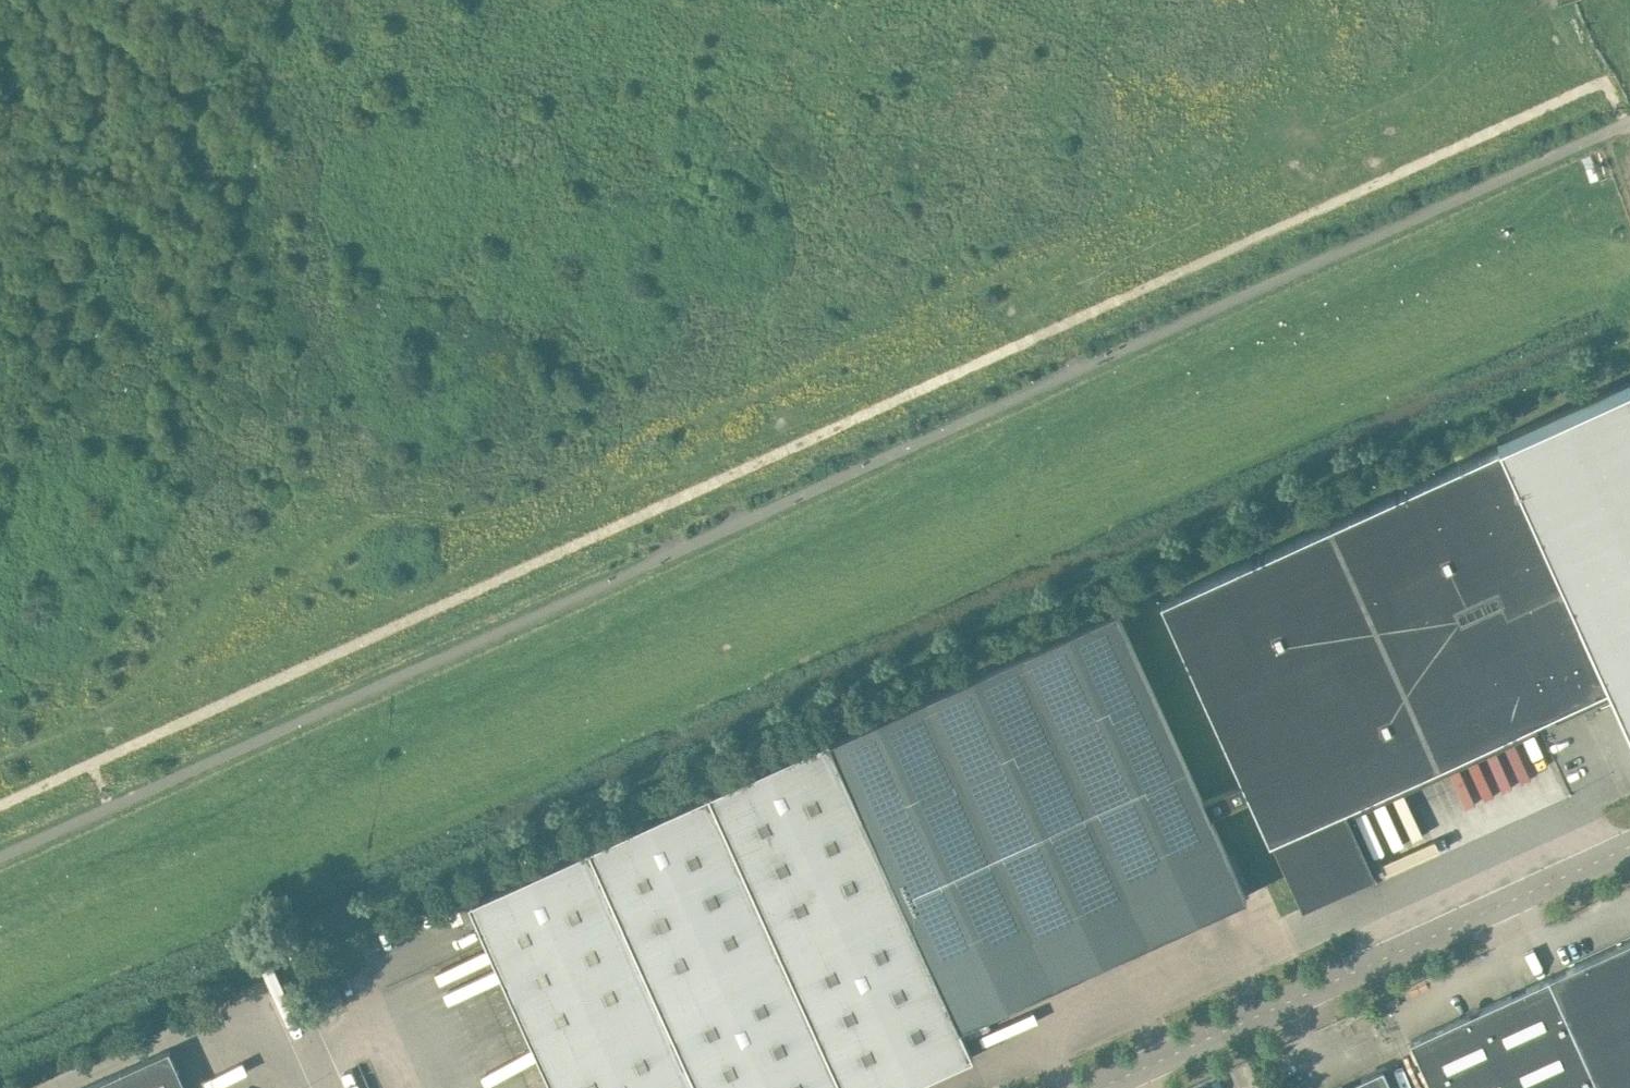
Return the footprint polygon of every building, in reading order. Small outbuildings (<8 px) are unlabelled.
[(1158,599),(1242,784),(1249,798),(1267,838),(1268,837),(1300,909),(1373,876),(1340,804),(1549,709),(1553,717),(1569,710),(1611,691),(1629,733),(1629,383),(1628,378),(1576,402),(1550,414),(1496,438),(1499,444),(1498,445),(1497,445),(1158,599)] [(467,903),(486,943),(552,1087),(903,1087),(971,1057),(957,1026),(1245,896),(1209,817),(1202,802),(1115,609),(827,740),(827,739),(467,903)] [(1242,784),(1202,802),(1209,817),(1249,798),(1242,784)] [(1408,1041),(1429,1087),(1629,1087),(1629,940),(1408,1041)] [(168,1049),(83,1087),(185,1087),(168,1049)] [(1382,1068),(1338,1087),(1391,1087),(1382,1068)]
